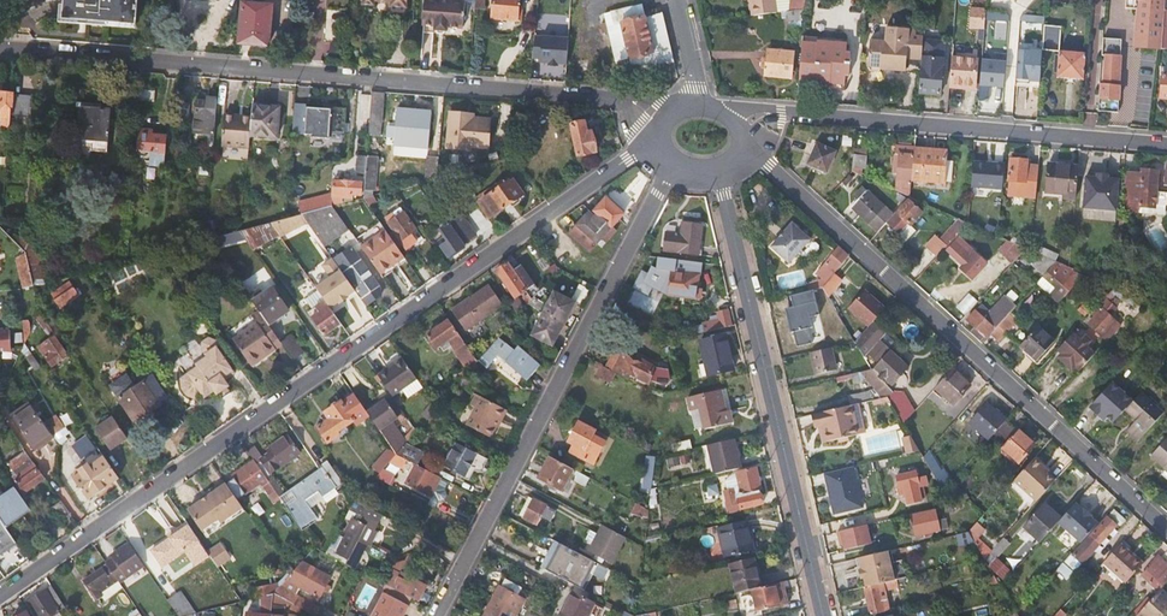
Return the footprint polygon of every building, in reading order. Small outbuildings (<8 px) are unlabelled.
[(66,6),(65,18),(79,19),(79,22),(119,25),(119,22),(137,23),(139,0),(66,0),(66,6)] [(390,4),(393,10),(403,11),(407,8),(407,0),(390,0),(390,4)] [(421,25),(435,26),(435,29),(447,30),(447,26),(463,28),(465,1),(453,0),(423,0),(421,25)] [(491,17),(517,20),(517,18),(521,18),(522,6),(518,6),(519,0),(493,0),(491,17)] [(753,16),(787,12),(804,9),(805,0),(751,0),(753,16)] [(1155,48),(1163,48),(1166,9),(1166,5),(1166,0),(1127,0),(1126,7),(1137,8),(1135,46),(1155,48)] [(270,6),(243,3),(239,43),(267,45),(270,6)] [(644,3),(605,11),(616,61),(672,50),(664,12),(647,16),(644,3)] [(79,25),(79,22),(79,19),(65,18),(66,6),(61,5),(59,24),(79,25)] [(971,6),(970,28),(985,29),(985,6),(971,6)] [(789,23),(803,21),(804,9),(787,12),(789,23)] [(934,16),(925,15),(924,28),(934,29),(934,16)] [(434,34),(435,29),(435,26),(421,25),(421,33),(434,34)] [(924,31),(886,27),(885,41),(871,40),(868,68),(871,68),(872,71),(879,71),(880,69),(906,71),(907,59),(907,53),(922,54),(923,44),(923,40),(924,31)] [(1060,28),(1043,27),(1042,49),(1059,51),(1060,28)] [(569,39),(534,35),(532,57),(541,58),(540,62),(549,63),(549,65),(558,66),(558,64),(566,65),(569,39)] [(366,39),(352,38),(351,52),(365,53),(366,39)] [(1104,38),(1104,53),(1122,53),(1122,38),(1104,38)] [(818,44),(802,42),(799,83),(829,85),(829,84),(842,84),(845,85),(846,76),(849,76),(851,53),(848,52),(848,44),(846,44),(818,42),(818,44)] [(921,60),(921,63),(919,93),(940,95),(942,65),(943,46),(923,44),(922,54),(921,60)] [(792,78),(794,52),(768,49),(767,57),(763,57),(762,67),(766,67),(765,75),(792,78)] [(977,53),(952,51),(949,87),(966,89),(967,85),(975,86),(977,53)] [(1086,53),(1060,51),(1057,77),(1083,79),(1086,53)] [(1102,84),(1100,84),(1098,111),(1117,112),(1121,57),(1104,56),(1102,84)] [(982,58),(981,99),(990,99),(991,86),(1006,87),(1007,59),(982,58)] [(155,91),(139,90),(139,101),(154,102),(155,91)] [(1028,109),(1038,110),(1039,91),(1029,91),(1028,109)] [(11,126),(12,118),(14,93),(13,93),(0,92),(0,116),(1,116),(0,122),(0,126),(11,126)] [(381,117),(383,93),(371,92),(371,100),(373,101),(372,117),(371,125),(380,126),(381,117)] [(34,95),(14,93),(12,118),(32,119),(34,95)] [(194,133),(214,135),(217,99),(206,98),(206,102),(197,101),(194,133)] [(260,104),(251,103),(250,116),(249,133),(276,135),(279,102),(261,100),(260,104)] [(295,104),(294,134),(344,136),(344,131),(330,131),(331,106),(295,104)] [(434,108),(401,105),(399,127),(433,129),(434,108)] [(110,110),(80,107),(77,144),(91,145),(90,150),(107,151),(110,110)] [(490,118),(472,116),(465,115),(465,113),(450,112),(447,147),(472,149),(472,145),(488,146),(490,118)] [(250,116),(234,115),(233,119),(224,119),(222,145),(248,147),(249,133),(250,116)] [(585,122),(571,125),(577,156),(596,152),(592,132),(587,133),(585,122)] [(380,126),(371,125),(370,134),(379,135),(380,126)] [(142,129),(141,131),(139,130),(137,151),(151,152),(150,165),(163,166),(165,135),(148,134),(149,130),(142,129)] [(827,172),(835,152),(816,144),(808,163),(827,172)] [(913,154),(914,149),(914,148),(895,147),(893,174),(897,174),(896,191),(909,197),(911,179),(912,173),(913,154)] [(945,152),(914,149),(913,154),(912,173),(911,179),(942,182),(945,152)] [(872,155),(853,154),(852,166),(872,167),(872,155)] [(356,172),(365,173),(365,167),(366,156),(358,156),(356,172)] [(366,156),(365,167),(365,173),(364,182),(363,197),(373,194),(376,167),(376,157),(366,156)] [(1008,194),(1037,196),(1039,165),(1025,164),(1025,160),(1010,159),(1008,194)] [(427,160),(425,180),(436,177),(438,160),(427,160)] [(1004,164),(973,161),(971,187),(1002,189),(1004,164)] [(1063,197),(1075,198),(1078,167),(1047,164),(1045,192),(1064,193),(1063,197)] [(1156,171),(1141,170),(1140,173),(1125,172),(1122,211),(1137,212),(1138,207),(1152,208),(1152,204),(1166,205),(1166,193),(1155,192),(1156,171)] [(1096,178),(1085,177),(1083,208),(1104,210),(1116,211),(1118,179),(1108,179),(1096,178)] [(297,203),(301,214),(331,205),(332,197),(350,198),(350,195),(360,195),(361,182),(326,180),(326,189),(332,189),(331,193),(297,203)] [(502,181),(496,185),(498,188),(483,199),(494,214),(523,194),(514,181),(510,183),(508,181),(505,184),(502,181)] [(852,207),(869,223),(878,231),(888,220),(892,215),(884,207),(867,192),(862,188),(853,197),(858,201),(852,207)] [(377,202),(373,194),(363,197),(370,207),(377,202)] [(922,211),(908,198),(892,215),(888,220),(900,231),(897,233),(905,241),(917,229),(911,223),(922,211)] [(494,214),(483,199),(477,203),(487,219),(494,214)] [(622,214),(606,199),(602,203),(601,202),(594,209),(598,212),(592,219),(585,213),(568,232),(588,250),(595,242),(599,247),(615,230),(611,226),(622,214)] [(323,246),(347,228),(331,205),(301,214),(323,246)] [(398,248),(403,244),(401,241),(416,230),(400,208),(385,219),(393,231),(389,235),(398,248)] [(1116,211),(1104,210),(1103,220),(1115,221),(1116,211)] [(1119,217),(1118,226),(1127,226),(1127,217),(1119,217)] [(438,230),(446,242),(440,246),(448,258),(464,247),(464,245),(476,236),(465,220),(452,229),(448,224),(438,230)] [(251,249),(277,233),(270,222),(241,230),(239,231),(242,235),(251,249)] [(702,224),(682,222),(681,233),(666,232),(664,247),(664,250),(699,253),(702,224)] [(809,239),(791,222),(770,245),(788,262),(809,239)] [(941,238),(947,244),(959,231),(952,225),(941,238)] [(398,248),(389,235),(386,230),(373,239),(371,236),(359,244),(382,278),(407,261),(398,248)] [(212,244),(242,235),(239,231),(209,239),(212,244)] [(10,237),(26,253),(27,242),(28,239),(14,234),(11,236),(10,237)] [(35,243),(27,242),(26,253),(34,253),(35,243)] [(947,249),(962,262),(965,266),(962,270),(972,278),(987,261),(975,251),(969,257),(953,242),(947,249)] [(1006,255),(1013,262),(1026,248),(1016,243),(1006,255)] [(814,289),(823,287),(845,259),(848,254),(839,246),(817,273),(819,274),(812,284),(813,286),(811,287),(811,290),(814,289)] [(1045,248),(1042,255),(1054,260),(1056,253),(1045,248)] [(354,252),(339,263),(362,297),(378,286),(354,252)] [(1031,264),(1043,275),(1057,261),(1054,260),(1042,255),(1040,254),(1031,264)] [(29,264),(27,256),(17,257),(23,287),(33,285),(32,279),(29,264)] [(519,301),(513,305),(519,314),(526,306),(533,298),(538,291),(513,258),(495,271),(515,297),(516,297),(519,301)] [(704,290),(700,289),(703,262),(660,258),(659,269),(655,267),(648,282),(673,294),(673,295),(698,298),(699,298),(699,297),(703,297),(704,290)] [(853,265),(845,259),(823,287),(836,308),(841,302),(836,297),(842,290),(837,285),(853,265)] [(1037,282),(1059,302),(1085,274),(1070,267),(1057,261),(1043,275),(1037,282)] [(1164,274),(1156,261),(1148,266),(1156,279),(1164,274)] [(41,263),(29,264),(32,279),(44,278),(41,263)] [(84,293),(74,279),(55,292),(64,306),(84,293)] [(589,289),(580,285),(572,299),(582,305),(589,289)] [(331,287),(320,295),(335,316),(344,311),(345,313),(357,305),(350,294),(348,295),(346,293),(343,296),(338,288),(333,291),(331,287)] [(502,306),(488,287),(469,301),(467,299),(451,310),(465,332),(502,306)] [(1113,287),(1098,303),(1105,309),(1110,304),(1116,307),(1119,299),(1132,305),(1133,303),(1146,309),(1149,302),(1143,300),(1113,287)] [(257,288),(247,295),(258,311),(261,314),(267,323),(286,310),(271,288),(261,294),(257,288)] [(323,337),(340,324),(335,316),(320,295),(316,289),(303,298),(311,309),(307,312),(312,317),(311,319),(323,337)] [(794,331),(798,346),(813,342),(809,327),(814,326),(811,316),(820,314),(814,289),(811,290),(788,295),(790,306),(786,307),(792,331),(794,331)] [(877,316),(885,308),(864,290),(848,308),(868,326),(872,322),(877,316)] [(965,315),(977,301),(968,293),(955,307),(965,315)] [(571,303),(554,294),(534,334),(552,343),(571,303)] [(975,326),(969,332),(981,342),(988,335),(1013,308),(1016,305),(1003,294),(987,311),(980,305),(967,319),(975,326)] [(516,298),(511,302),(513,305),(519,301),(516,297),(515,297),(516,298)] [(542,302),(533,298),(526,306),(537,311),(542,302)] [(1087,301),(1082,306),(1088,311),(1093,306),(1087,301)] [(1102,326),(1111,334),(1121,324),(1105,309),(1098,303),(1089,313),(1092,315),(1085,323),(1096,333),(1102,326)] [(1022,316),(1013,308),(988,335),(997,343),(1022,316)] [(702,325),(704,332),(731,325),(727,310),(717,312),(719,321),(702,325)] [(250,316),(252,320),(261,314),(258,311),(250,316)] [(264,352),(266,355),(281,344),(267,323),(261,314),(252,320),(254,324),(231,340),(247,364),(264,352)] [(477,362),(467,347),(448,321),(427,335),(435,348),(447,340),(455,351),(469,371),(477,362)] [(872,322),(868,326),(861,334),(855,340),(871,368),(873,370),(874,368),(881,374),(879,376),(888,383),(886,385),(889,387),(908,367),(880,341),(886,334),(872,322)] [(10,349),(8,326),(0,327),(0,350),(10,349)] [(1102,326),(1096,333),(1105,341),(1111,334),(1102,326)] [(1053,343),(1035,328),(1019,345),(1037,361),(1053,343)] [(844,336),(847,343),(855,340),(850,332),(844,336)] [(1074,367),(1078,370),(1095,352),(1087,344),(1091,340),(1085,333),(1080,338),(1073,332),(1056,350),(1058,353),(1074,367)] [(732,370),(723,336),(699,342),(704,364),(698,365),(700,377),(707,376),(732,370)] [(38,348),(49,364),(55,360),(58,363),(68,356),(54,337),(38,348)] [(216,348),(218,346),(215,341),(208,338),(200,343),(201,351),(204,356),(216,348)] [(292,339),(283,346),(292,359),(301,353),(292,339)] [(513,353),(497,339),(477,362),(485,370),(496,357),(525,383),(538,368),(518,349),(513,353)] [(838,369),(832,347),(811,352),(817,374),(838,369)] [(37,370),(41,367),(28,348),(24,351),(37,370)] [(187,375),(180,380),(181,390),(186,397),(194,399),(201,394),(204,398),(214,391),(216,394),(218,393),(226,387),(228,386),(223,380),(233,373),(227,364),(230,362),(221,350),(219,352),(216,348),(204,356),(206,358),(208,361),(197,368),(187,375)] [(249,367),(266,355),(264,352),(247,364),(249,367)] [(614,352),(610,358),(619,362),(622,356),(614,352)] [(1058,353),(1055,356),(1071,371),(1074,367),(1058,353)] [(648,384),(649,380),(661,387),(666,388),(670,384),(667,374),(653,367),(653,366),(648,364),(648,361),(642,358),(639,364),(634,362),(622,356),(619,362),(610,358),(606,367),(623,376),(625,372),(648,384)] [(391,367),(377,376),(391,397),(402,389),(408,398),(421,389),(416,380),(400,357),(389,365),(391,367)] [(196,366),(197,368),(208,361),(206,358),(196,366)] [(389,365),(376,374),(377,376),(391,367),(389,365)] [(614,374),(600,366),(595,375),(609,383),(614,374)] [(888,383),(879,376),(881,374),(874,368),(873,370),(871,368),(860,371),(852,373),(854,381),(861,380),(861,377),(866,376),(873,389),(848,396),(850,404),(858,402),(888,395),(893,391),(889,387),(886,385),(888,383)] [(968,385),(951,369),(934,388),(952,403),(968,385)] [(135,389),(125,376),(110,387),(133,421),(158,404),(158,403),(165,397),(152,378),(135,389)] [(1107,417),(1113,422),(1124,409),(1134,399),(1114,381),(1090,407),(1104,420),(1107,417)] [(218,393),(222,399),(230,393),(226,387),(218,393)] [(719,389),(688,397),(691,410),(695,428),(703,426),(704,429),(731,422),(728,409),(724,410),(719,389)] [(893,391),(888,395),(904,422),(914,410),(903,390),(902,390),(901,391),(899,391),(897,391),(894,390),(893,391)] [(1164,411),(1142,391),(1134,399),(1124,409),(1136,420),(1126,430),(1137,441),(1164,411)] [(337,432),(366,412),(353,394),(341,402),(340,401),(324,413),(328,420),(317,428),(327,443),(338,435),(337,432)] [(503,420),(508,410),(478,395),(473,405),(477,407),(468,426),(492,438),(501,419),(503,420)] [(974,431),(977,434),(980,437),(971,448),(976,453),(991,436),(1004,422),(1005,420),(979,398),(967,411),(975,418),(971,422),(976,428),(974,431)] [(385,401),(367,413),(395,455),(405,444),(390,422),(397,417),(385,401)] [(822,425),(826,441),(866,431),(858,402),(850,404),(816,413),(819,425),(822,425)] [(33,450),(53,436),(64,428),(56,417),(44,425),(30,404),(11,418),(33,450)] [(2,416),(0,417),(0,424),(3,429),(8,425),(2,416)] [(109,452),(127,439),(112,417),(94,429),(109,452)] [(593,464),(607,437),(578,422),(568,442),(573,445),(570,452),(593,464)] [(1016,431),(1004,422),(991,436),(1003,445),(1016,431)] [(963,430),(956,424),(938,445),(948,453),(957,443),(954,440),(963,430)] [(628,429),(623,439),(630,443),(635,432),(628,429)] [(1035,446),(1018,430),(1016,431),(1003,445),(1002,447),(1020,463),(1035,446)] [(967,445),(971,448),(980,437),(977,434),(967,445)] [(920,449),(911,435),(903,437),(907,452),(920,449)] [(55,440),(53,436),(33,450),(35,454),(55,440)] [(254,448),(247,452),(254,461),(260,470),(265,478),(298,454),(285,436),(266,450),(268,454),(262,459),(254,448)] [(1149,456),(1163,468),(1164,470),(1161,474),(1166,480),(1166,437),(1149,456)] [(708,444),(715,474),(740,468),(733,438),(708,444)] [(672,443),(674,452),(692,448),(690,439),(672,443)] [(476,453),(457,443),(445,466),(464,475),(476,453)] [(423,453),(405,444),(395,455),(406,460),(416,465),(417,466),(423,453)] [(373,467),(380,472),(383,469),(389,462),(395,455),(388,449),(373,467)] [(44,480),(24,451),(7,463),(16,476),(14,478),(24,493),(44,480)] [(691,463),(688,454),(666,457),(668,467),(691,463)] [(402,467),(406,460),(395,455),(389,462),(402,467)] [(1049,470),(1034,456),(1014,479),(1037,500),(1055,480),(1047,472),(1049,470)] [(96,462),(88,467),(87,466),(85,467),(86,470),(73,479),(88,501),(112,484),(119,479),(103,457),(96,462)] [(560,490),(571,468),(549,457),(538,478),(560,490)] [(645,475),(652,476),(654,458),(647,457),(645,475)] [(253,488),(257,485),(262,486),(268,482),(265,478),(260,470),(254,461),(231,477),(233,480),(226,485),(235,497),(242,492),(245,495),(254,489),(253,488)] [(328,462),(320,468),(326,477),(334,490),(343,484),(328,462)] [(443,489),(447,481),(417,466),(416,465),(406,483),(426,494),(431,496),(437,499),(438,500),(443,499),(445,494),(444,490),(443,489)] [(834,513),(863,506),(853,465),(824,473),(834,513)] [(320,468),(319,469),(317,470),(323,479),(326,477),(320,468)] [(755,468),(736,472),(738,482),(731,484),(732,492),(724,494),(728,512),(762,504),(759,491),(760,491),(755,468)] [(943,468),(934,473),(944,490),(948,486),(942,476),(946,474),(943,468)] [(394,475),(383,469),(380,472),(375,478),(389,486),(394,475)] [(334,490),(326,477),(323,479),(317,470),(282,495),(279,497),(280,499),(302,530),(317,519),(305,502),(318,493),(322,498),(334,490)] [(916,471),(897,475),(900,486),(897,487),(899,495),(906,494),(908,502),(922,499),(919,488),(928,486),(926,476),(918,477),(916,471)] [(643,488),(651,489),(652,476),(645,475),(643,488)] [(205,494),(205,495),(208,499),(198,506),(189,512),(203,531),(205,530),(209,536),(245,511),(235,497),(226,485),(223,481),(205,494)] [(268,482),(262,486),(274,503),(280,499),(279,497),(271,486),(268,482)] [(271,486),(279,497),(282,495),(275,484),(271,486)] [(0,501),(0,519),(4,525),(29,508),(16,490),(0,501)] [(196,502),(198,506),(208,499),(205,495),(196,502)] [(437,499),(431,496),(426,504),(433,508),(437,499)] [(555,511),(533,500),(523,518),(536,525),(540,517),(549,522),(555,511)] [(62,524),(72,517),(62,503),(51,510),(62,524)] [(631,513),(647,521),(648,510),(636,503),(631,513)] [(1021,531),(1036,545),(1045,536),(1057,522),(1042,508),(1021,531)] [(938,518),(936,509),(911,514),(916,534),(925,532),(926,534),(932,533),(931,530),(947,527),(945,517),(938,518)] [(346,530),(347,531),(350,532),(346,539),(343,538),(340,536),(335,537),(327,554),(353,568),(363,549),(367,551),(376,532),(374,531),(377,523),(355,512),(346,530)] [(1072,554),(1070,553),(1068,555),(1079,564),(1116,524),(1107,516),(1072,554)] [(746,521),(718,528),(725,557),(752,550),(746,521)] [(196,566),(210,556),(186,523),(168,536),(170,539),(152,552),(163,567),(186,552),(196,566)] [(871,542),(867,524),(838,531),(840,540),(843,540),(843,543),(845,549),(871,542)] [(612,563),(625,537),(602,525),(589,551),(612,563)] [(970,528),(968,530),(974,539),(979,548),(984,557),(986,556),(988,555),(991,551),(970,528)] [(958,543),(974,539),(968,530),(955,533),(958,543)] [(1004,543),(1001,540),(991,551),(988,555),(992,558),(1004,543)] [(1131,547),(1123,540),(1120,543),(1128,550),(1131,547)] [(1126,552),(1128,550),(1120,543),(1102,562),(1106,565),(1125,583),(1141,565),(1126,552)] [(110,560),(105,563),(107,565),(117,581),(118,582),(143,565),(128,544),(109,557),(110,560)] [(219,544),(207,552),(218,567),(230,559),(219,544)] [(584,590),(598,563),(562,544),(548,571),(584,590)] [(895,579),(888,549),(859,556),(862,568),(859,569),(861,577),(864,577),(866,586),(895,579)] [(841,553),(828,556),(830,563),(843,560),(841,553)] [(1031,555),(1014,573),(1021,580),(1034,566),(1032,564),(1036,561),(1031,555)] [(1073,571),(1079,564),(1068,555),(1063,561),(1067,565),(1073,571)] [(391,562),(389,565),(388,567),(390,568),(406,576),(414,560),(406,556),(404,561),(391,562)] [(987,559),(986,556),(984,557),(993,572),(999,581),(1004,576),(987,559)] [(1158,591),(1160,589),(1166,582),(1166,565),(1157,556),(1152,562),(1154,564),(1142,576),(1158,591)] [(729,563),(736,592),(751,588),(760,586),(753,557),(729,563)] [(1059,573),(1063,569),(1067,565),(1063,561),(1055,569),(1059,573)] [(290,575),(285,580),(280,586),(277,589),(273,594),(294,605),(302,609),(315,615),(320,607),(296,594),(299,588),(312,594),(311,597),(317,601),(323,590),(326,584),(330,577),(302,562),(293,571),(290,575)] [(287,562),(283,565),(288,572),(290,575),(293,571),(287,562)] [(389,565),(384,562),(375,579),(381,582),(388,567),(389,565)] [(100,593),(117,581),(107,565),(84,581),(97,600),(102,597),(100,593)] [(1073,571),(1067,565),(1063,569),(1071,577),(1075,573),(1073,571)] [(394,579),(390,587),(417,600),(425,586),(406,576),(390,568),(386,575),(394,579)] [(484,615),(514,615),(527,591),(521,588),(525,580),(508,571),(504,579),(484,615)] [(987,576),(993,587),(995,586),(1001,585),(999,581),(993,572),(987,576)] [(898,586),(896,578),(895,579),(866,586),(865,586),(871,612),(884,610),(879,590),(898,586)] [(1022,603),(1008,580),(1003,583),(1017,606),(1022,603)] [(117,581),(100,593),(102,597),(105,601),(123,588),(118,582),(117,581)] [(787,603),(782,581),(760,586),(751,588),(756,611),(787,603)] [(273,594),(277,589),(275,582),(250,589),(253,599),(260,597),(261,615),(246,614),(246,615),(271,615),(273,594)] [(995,586),(1010,613),(1017,612),(1001,585),(995,586)] [(65,608),(51,587),(27,603),(36,615),(61,615),(59,612),(65,608)] [(165,597),(178,615),(181,615),(191,609),(177,588),(165,597)] [(1160,589),(1158,591),(1135,615),(1160,615),(1166,608),(1166,595),(1160,589)] [(571,591),(559,614),(563,615),(598,615),(602,608),(593,603),(571,591)] [(383,593),(371,615),(402,615),(407,605),(383,593)] [(284,607),(292,608),(294,605),(273,594),(271,615),(283,615),(284,607)] [(129,615),(142,615),(136,607),(128,613),(129,615)] [(1061,607),(1054,615),(1056,615),(1063,615),(1066,612),(1061,607)]
